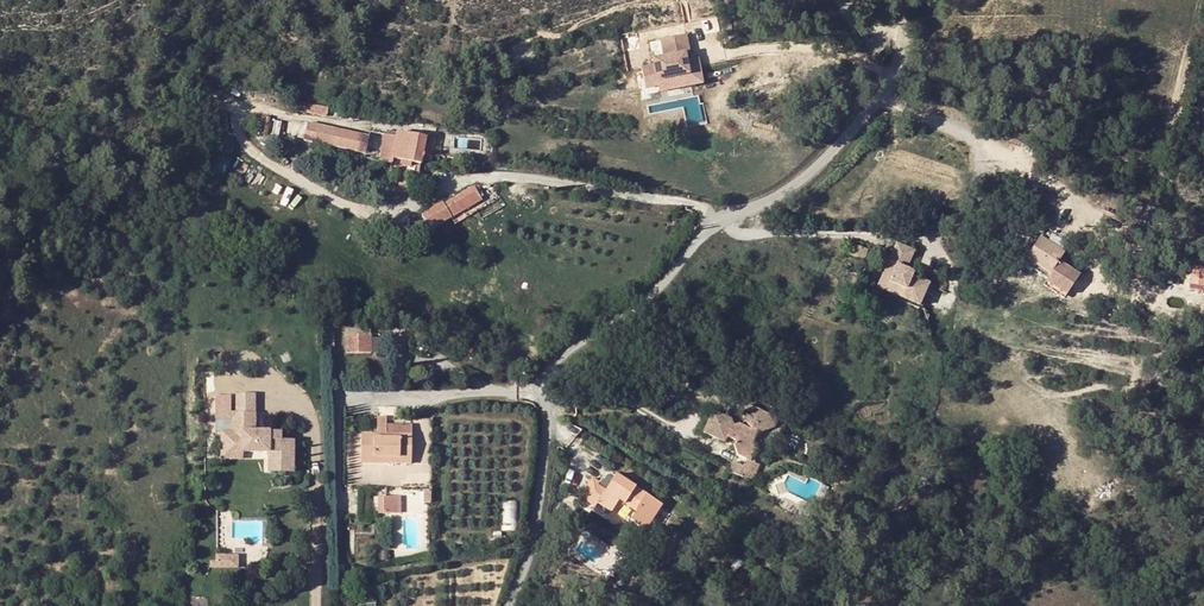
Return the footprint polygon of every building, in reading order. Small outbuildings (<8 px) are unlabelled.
[(690,52),(686,34),(661,39),(664,57),(653,59),(654,65),(641,68),(645,88),(658,86),(657,80),(689,74),(687,60),(685,53),(690,52)] [(304,101),(302,110),(327,116),(329,107),(304,101)] [(268,116),(261,130),(277,137),(283,123),(268,116)] [(307,123),(303,139),(365,154),(369,137),(307,123)] [(403,161),(413,162),(422,163),(422,161),(431,161),(435,139),(397,133),(396,137),(383,134),(379,162),(393,164),(393,159),(403,161)] [(210,151),(209,160),(223,161),(224,152),(210,151)] [(446,208),(451,217),(481,199),(476,191),(446,208)] [(425,220),(430,229),(451,217),(446,208),(442,202),(422,215),(425,220)] [(430,229),(425,220),(415,226),(421,235),(430,229)] [(1026,258),(1050,274),(1046,279),(1044,282),(1065,296),(1079,276),(1058,262),(1064,254),(1040,237),(1026,258)] [(895,264),(884,290),(920,306),(929,283),(912,276),(913,272),(906,269),(914,251),(895,243),(888,261),(895,264)] [(847,252),(864,259),(867,250),(850,244),(847,252)] [(1050,274),(1026,258),(1022,263),(1046,279),(1050,274)] [(888,261),(877,288),(884,290),(895,264),(888,261)] [(1191,283),(1203,285),(1203,265),(1193,263),(1191,283)] [(345,335),(345,352),(380,352),(380,335),(345,335)] [(1062,376),(1064,367),(1053,365),(1051,374),(1062,376)] [(216,437),(216,453),(236,453),(237,458),(249,458),(264,458),(264,467),(274,467),(274,473),(288,473),(288,446),(275,446),(275,437),(249,437),(249,399),(230,399),(230,418),(232,418),(232,438),(227,437),(216,437)] [(766,428),(771,416),(745,404),(741,415),(743,416),(741,423),(735,425),(730,423),(731,419),(713,411),(703,433),(724,442),(726,437),(734,441),(739,455),(749,461),(755,450),(752,443),(757,433),(770,429),(766,428)] [(766,428),(770,429),(773,429),(778,419),(771,416),(766,428)] [(232,418),(230,418),(209,418),(209,425),(227,425),(227,437),(232,438),(232,418)] [(361,433),(361,462),(411,463),(411,433),(387,434),(386,424),(387,418),(378,418),(377,433),(361,433)] [(387,434),(411,433),(411,424),(386,424),(387,434)] [(236,453),(216,453),(216,462),(249,462),(249,458),(237,458),(236,453)] [(735,463),(731,472),(739,476),(744,467),(735,463)] [(274,467),(264,467),(264,478),(288,478),(288,473),(274,473),(274,467)] [(646,495),(616,475),(606,490),(591,480),(580,498),(595,507),(595,506),(598,502),(612,511),(616,504),(618,500),(625,505),(635,511),(630,520),(645,529),(661,504),(646,495)] [(402,512),(402,495),(379,495),(379,512),(402,512)] [(616,504),(622,509),(625,505),(618,500),(616,504)] [(504,530),(518,529),(518,501),(504,501),(504,530)] [(612,511),(598,502),(595,506),(609,515),(612,511)] [(938,550),(945,566),(951,562),(944,547),(938,550)] [(215,567),(239,567),(239,553),(215,554),(215,567)]
